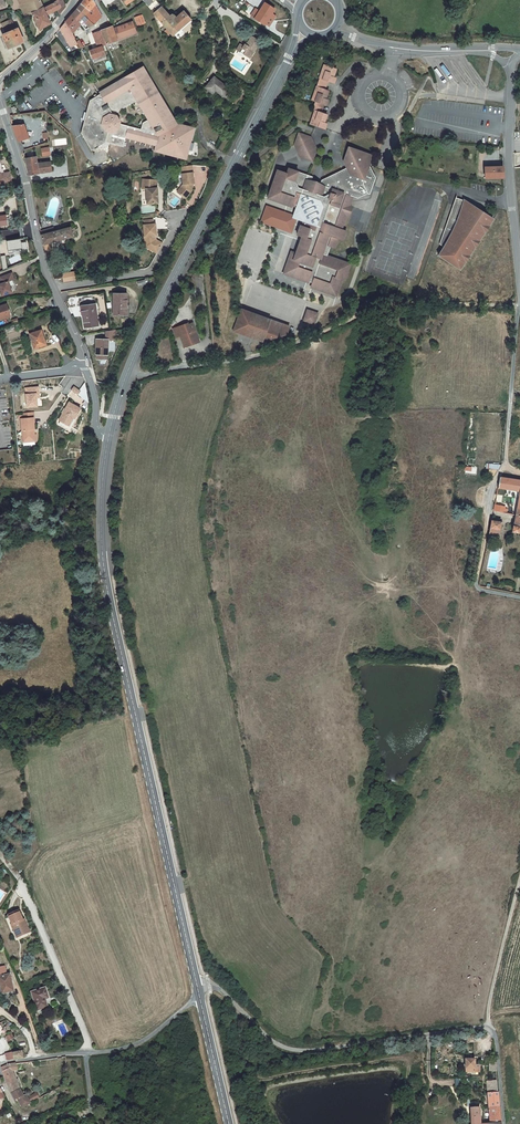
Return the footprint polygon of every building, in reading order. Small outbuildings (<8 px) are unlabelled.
[(26,17),(32,13),(26,0),(19,0),(26,17)] [(40,0),(26,0),(32,13),(43,8),(40,0)] [(62,0),(59,0),(44,8),(47,15),(58,9),(60,14),(66,7),(62,0)] [(77,9),(84,16),(94,25),(103,17),(93,0),(84,0),(81,4),(77,9)] [(272,14),(275,9),(265,3),(260,11),(270,17),(272,14)] [(161,7),(154,13),(159,20),(165,26),(173,35),(191,19),(184,11),(183,10),(181,12),(181,13),(176,18),(174,15),(172,14),(169,16),(166,19),(162,14),(165,12),(161,7)] [(49,25),(50,24),(50,23),(43,8),(32,13),(39,27),(48,23),(49,25)] [(256,8),(253,13),(257,16),(255,18),(265,25),(265,24),(270,17),(260,11),(256,8)] [(77,9),(71,16),(81,24),(86,30),(94,25),(84,16),(77,9)] [(159,20),(154,13),(157,22),(160,30),(165,26),(159,20)] [(71,16),(65,22),(72,34),(74,33),(74,32),(73,31),(72,32),(71,31),(76,25),(78,27),(81,24),(71,16)] [(9,47),(22,42),(17,29),(16,30),(11,19),(1,23),(6,34),(4,35),(9,47)] [(60,29),(70,46),(72,47),(78,44),(77,42),(72,34),(65,22),(60,29)] [(132,22),(129,23),(133,35),(137,33),(132,22)] [(113,29),(117,41),(133,35),(129,23),(113,29)] [(112,26),(101,30),(106,45),(109,51),(113,49),(111,43),(117,41),(113,29),(112,26)] [(101,30),(93,33),(98,48),(106,45),(101,30)] [(236,50),(248,57),(253,50),(255,51),(261,42),(252,36),(246,45),(245,44),(244,46),(240,44),(236,50)] [(336,69),(324,65),(321,73),(325,74),(323,80),(320,78),(317,87),(314,95),(317,96),(315,101),(312,110),(315,110),(312,119),(316,120),(314,125),(315,126),(325,129),(327,124),(324,123),(327,115),(321,112),(324,104),(327,105),(328,100),(326,99),(329,91),(325,90),(328,81),(334,83),(336,78),(333,77),(336,69)] [(106,142),(123,147),(126,137),(156,145),(155,149),(175,154),(175,156),(186,159),(194,128),(183,125),(182,127),(175,125),(163,105),(165,104),(154,85),(152,86),(141,68),(100,92),(100,94),(89,100),(86,113),(84,121),(81,133),(92,151),(95,149),(95,150),(98,148),(98,147),(106,142)] [(229,89),(214,77),(205,88),(213,94),(215,90),(223,96),(229,89)] [(12,126),(19,141),(29,138),(24,124),(12,126)] [(311,137),(299,133),(295,145),(301,157),(312,161),(317,149),(311,137)] [(285,160),(298,155),(294,146),(282,152),(285,160)] [(278,170),(268,198),(291,207),(292,205),(297,207),(296,208),(302,221),(303,221),(302,226),(300,226),(297,235),(302,237),(296,253),(291,252),(283,274),(308,283),(309,282),(312,283),(311,287),(336,296),(342,280),(345,280),(351,264),(327,256),(330,247),(335,248),(338,239),(343,240),(346,231),(341,229),(346,215),(350,206),(353,196),(358,198),(363,184),(367,193),(370,194),(375,178),(369,165),(363,152),(349,147),(344,162),(347,168),(321,180),(320,185),(319,188),(310,185),(311,182),(312,177),(289,169),(287,173),(278,170)] [(373,156),(363,152),(369,165),(373,156)] [(36,157),(26,159),(29,175),(51,171),(51,161),(37,164),(36,157)] [(503,167),(485,167),(485,178),(504,178),(503,167)] [(1,174),(3,183),(11,181),(9,172),(4,173),(1,174)] [(182,193),(181,195),(186,199),(192,190),(191,184),(194,183),(193,172),(182,174),(183,185),(179,190),(182,193)] [(146,189),(147,204),(158,203),(157,188),(156,188),(157,180),(145,179),(144,189),(146,189)] [(432,195),(415,189),(412,197),(407,195),(397,228),(402,230),(400,235),(439,248),(439,244),(440,243),(456,198),(458,193),(451,190),(446,204),(442,202),(444,199),(438,197),(440,191),(435,189),(432,195)] [(445,246),(444,247),(444,248),(443,248),(444,248),(439,255),(438,255),(439,256),(446,260),(446,261),(446,260),(453,265),(460,269),(460,270),(461,269),(460,269),(465,262),(465,263),(465,262),(470,255),(470,254),(475,247),(475,248),(475,247),(479,240),(480,240),(484,233),(485,233),(485,232),(489,225),(489,226),(490,225),(493,219),(472,205),(470,207),(463,205),(465,201),(456,198),(440,243),(445,246)] [(302,221),(296,208),(293,218),(302,221)] [(144,236),(145,244),(151,248),(151,247),(158,251),(163,243),(156,240),(156,236),(157,236),(156,224),(153,224),(153,220),(144,220),(144,225),(145,236),(144,236)] [(55,231),(41,235),(44,244),(49,243),(73,236),(73,235),(76,233),(75,228),(71,229),(70,227),(55,231)] [(145,244),(145,247),(157,253),(158,251),(151,247),(151,248),(145,244)] [(50,246),(44,247),(48,259),(53,258),(50,246)] [(79,271),(63,274),(64,281),(80,278),(80,276),(79,271)] [(2,296),(12,292),(8,282),(14,279),(12,273),(0,278),(0,280),(1,281),(0,282),(0,291),(2,296)] [(126,294),(114,294),(114,315),(126,314),(126,294)] [(0,306),(0,319),(10,316),(8,311),(10,311),(9,307),(7,308),(6,304),(0,306)] [(93,304),(81,306),(85,328),(98,326),(96,309),(93,310),(93,304)] [(241,309),(233,331),(263,342),(264,339),(267,340),(278,336),(266,332),(270,320),(241,309)] [(318,314),(308,310),(304,321),(314,324),(318,314)] [(270,320),(266,332),(278,336),(287,334),(290,327),(270,320)] [(187,323),(173,328),(176,338),(180,336),(184,348),(200,342),(197,334),(195,335),(193,330),(194,327),(193,325),(191,323),(188,324),(187,323)] [(30,334),(35,349),(46,345),(45,340),(44,340),(41,330),(30,334)] [(96,354),(97,354),(97,359),(107,359),(107,356),(107,354),(108,354),(108,346),(108,339),(96,339),(96,354)] [(74,386),(71,389),(78,395),(81,391),(77,388),(74,386)] [(38,387),(25,388),(27,407),(37,406),(37,398),(36,394),(39,393),(38,387)] [(80,408),(69,402),(59,420),(67,425),(73,414),(76,416),(80,408)] [(73,414),(67,425),(69,425),(73,417),(75,418),(76,416),(73,414)] [(24,418),(21,419),(23,442),(30,441),(30,438),(35,438),(34,432),(33,432),(32,429),(34,429),(33,418),(24,418)] [(476,476),(477,469),(465,467),(464,474),(476,476)] [(497,490),(501,491),(501,488),(518,491),(518,492),(519,493),(516,516),(519,516),(519,480),(500,477),(498,488),(497,490)] [(495,504),(494,511),(507,513),(508,509),(505,508),(505,507),(495,504)] [(492,520),(489,533),(499,534),(500,529),(501,524),(502,524),(503,522),(501,522),(492,520)] [(19,911),(8,915),(12,925),(11,925),(14,931),(17,930),(20,937),(27,933),(25,929),(28,928),(26,923),(23,924),(22,921),(23,921),(23,920),(19,911)] [(0,973),(0,986),(2,994),(3,998),(14,995),(13,991),(9,975),(7,975),(7,971),(0,973)] [(45,988),(32,992),(37,1011),(48,1007),(45,999),(48,998),(45,988)] [(20,1052),(12,1053),(12,1054),(14,1060),(23,1058),(22,1055),(22,1051),(20,1052)] [(465,1060),(466,1069),(466,1072),(480,1072),(480,1065),(476,1065),(475,1065),(474,1060),(465,1060)] [(9,1064),(1,1067),(4,1077),(7,1084),(12,1093),(20,1089),(18,1086),(20,1085),(19,1083),(17,1084),(14,1075),(12,1071),(17,1070),(16,1064),(9,1064)] [(487,1081),(488,1093),(489,1107),(499,1106),(498,1092),(497,1080),(487,1081)] [(20,1089),(12,1093),(15,1100),(17,1099),(21,1106),(22,1105),(26,1103),(27,1105),(30,1103),(27,1098),(25,1094),(26,1094),(24,1091),(21,1092),(20,1089)] [(27,1098),(30,1103),(39,1098),(36,1093),(27,1098)] [(471,1123),(480,1123),(480,1107),(477,1107),(477,1104),(470,1104),(471,1108),(471,1123)] [(489,1107),(490,1123),(494,1123),(501,1123),(499,1106),(489,1107)]
